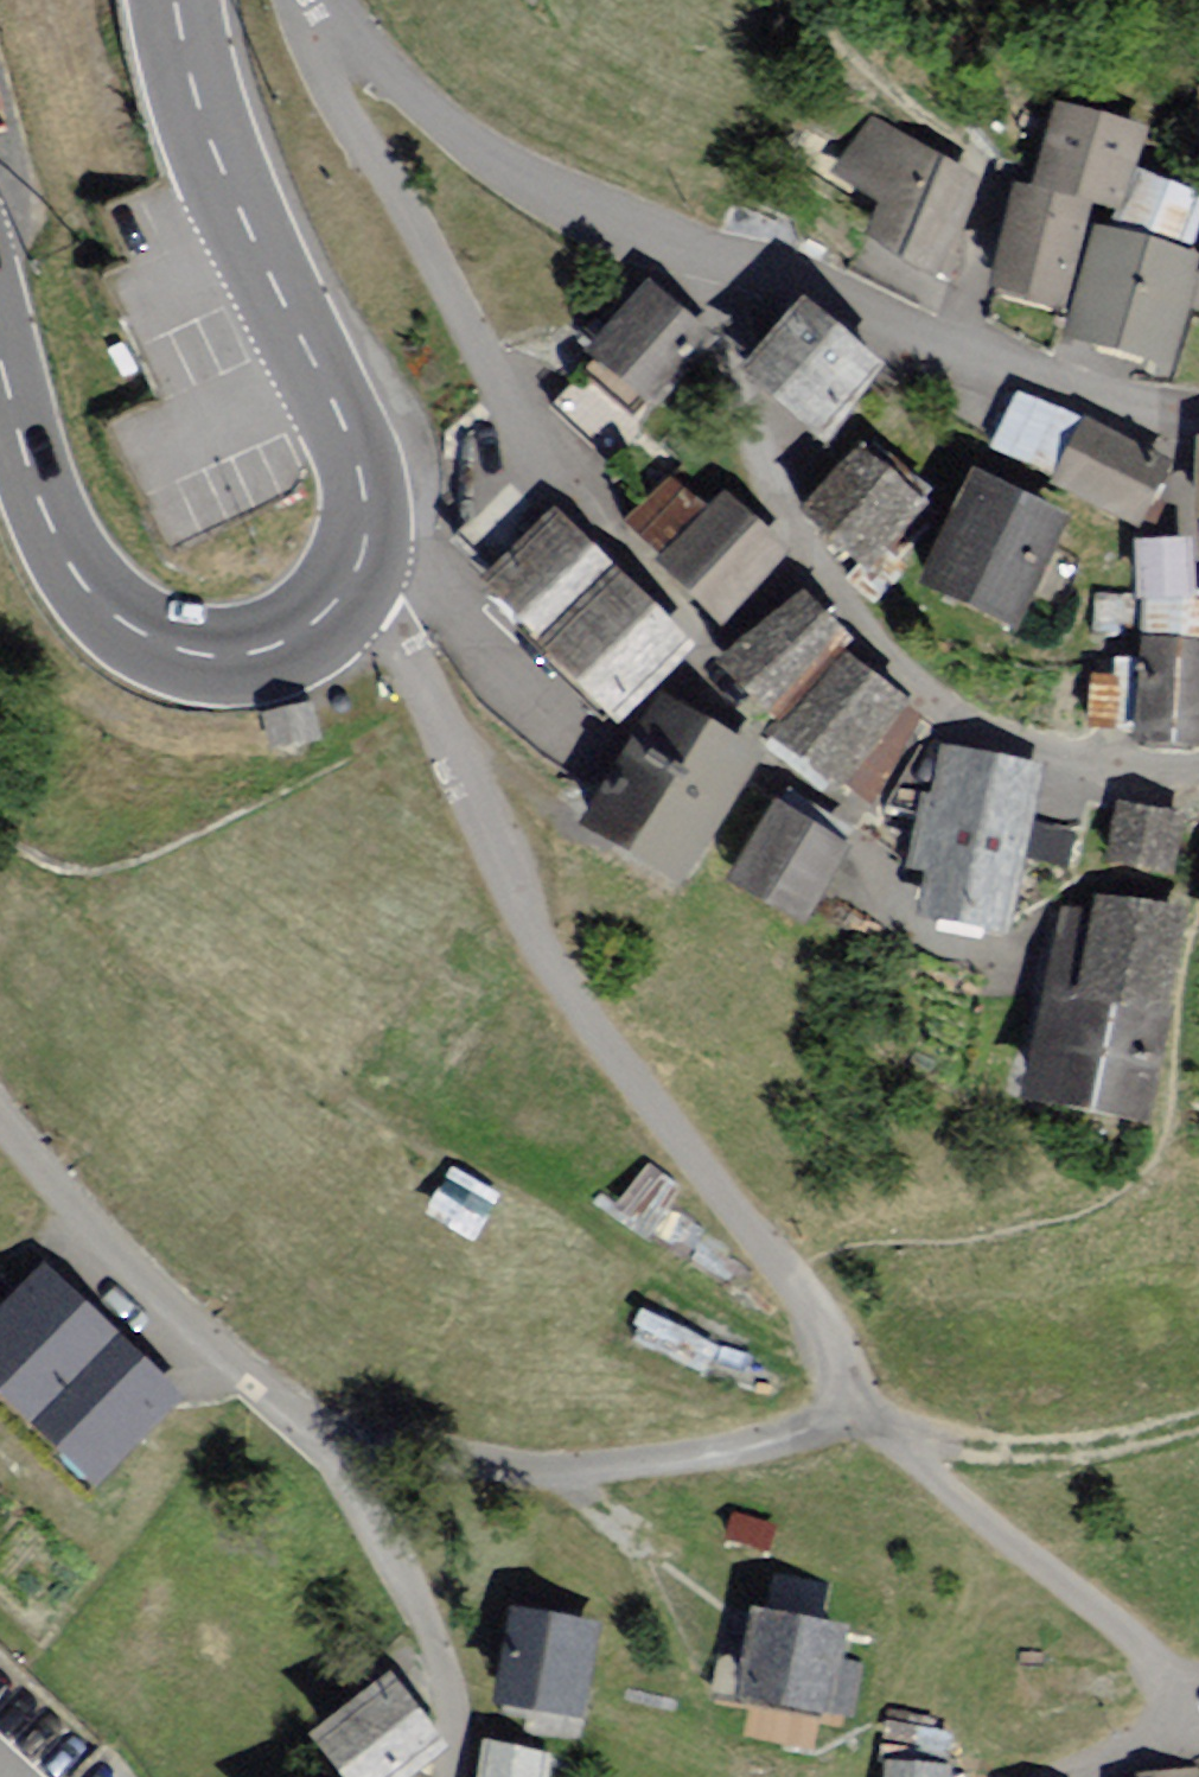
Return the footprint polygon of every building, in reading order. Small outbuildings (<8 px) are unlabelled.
[(1113,141),(1030,113),(1002,195),(1086,222),(1113,141)] [(864,128),(816,177),(852,210),(831,249),(898,286),(953,192),(864,128)] [(1185,209),(1112,178),(1090,231),(1163,261),(1185,209)] [(1058,225),(986,199),(953,290),(1025,316),(1058,225)] [(1186,267),(1198,273),(1198,236),(1186,267)] [(1162,267),(1073,238),(1037,348),(1126,377),(1162,267)] [(688,339),(627,286),(558,364),(619,418),(688,339)] [(847,374),(767,308),(702,385),(782,452),(847,374)] [(578,384),(553,412),(608,461),(633,433),(578,384)] [(1057,425),(1005,399),(977,456),(1030,482),(1057,425)] [(1142,469),(1067,428),(1032,492),(1108,533),(1142,469)] [(909,506),(843,444),(773,519),(838,581),(909,506)] [(1173,445),(1170,524),(1198,525),(1198,446),(1173,445)] [(1043,537),(944,487),(892,589),(992,639),(1043,537)] [(672,628),(753,563),(701,498),(620,564),(672,628)] [(658,658),(528,513),(440,591),(569,737),(658,658)] [(1163,551),(1112,553),(1112,606),(1083,605),(1081,641),(1182,646),(1182,608),(1164,607),(1163,551)] [(822,649),(775,601),(678,668),(732,732),(725,736),(801,801),(881,722),(811,661),(822,649)] [(1181,656),(1104,653),(1099,755),(1176,758),(1181,656)] [(736,775),(643,702),(554,813),(647,887),(736,775)] [(1010,780),(902,757),(867,927),(975,949),(1010,780)] [(816,851),(754,806),(688,896),(750,941),(816,851)] [(1152,885),(1165,823),(1089,807),(1077,870),(1152,885)] [(1178,957),(1198,963),(1198,881),(1178,957)] [(1113,1129),(1157,952),(1032,922),(989,1099),(1113,1129)] [(14,1271),(0,1285),(0,1457),(53,1510),(153,1411),(14,1271)] [(570,1627),(478,1615),(465,1709),(557,1722),(570,1627)] [(804,1634),(712,1615),(693,1708),(785,1726),(804,1634)] [(263,1742),(284,1776),(371,1776),(405,1758),(362,1684),(263,1742)] [(459,1748),(453,1776),(530,1776),(533,1763),(459,1748)] [(890,1776),(943,1776),(943,1771),(891,1766),(890,1776)]
